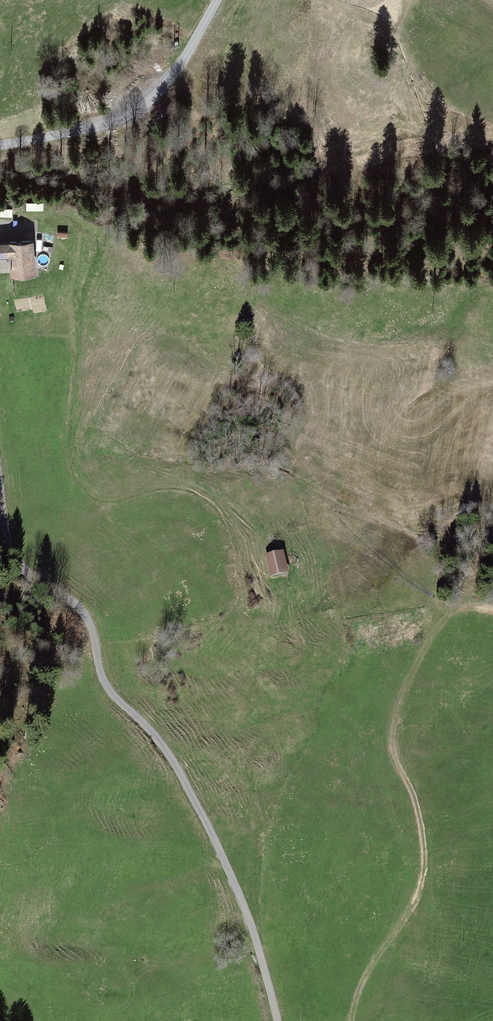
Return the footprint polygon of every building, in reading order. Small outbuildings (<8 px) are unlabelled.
[(38,247),(3,250),(6,282),(41,279),(38,247)] [(285,558),(266,563),(272,584),(290,580),(285,558)]
